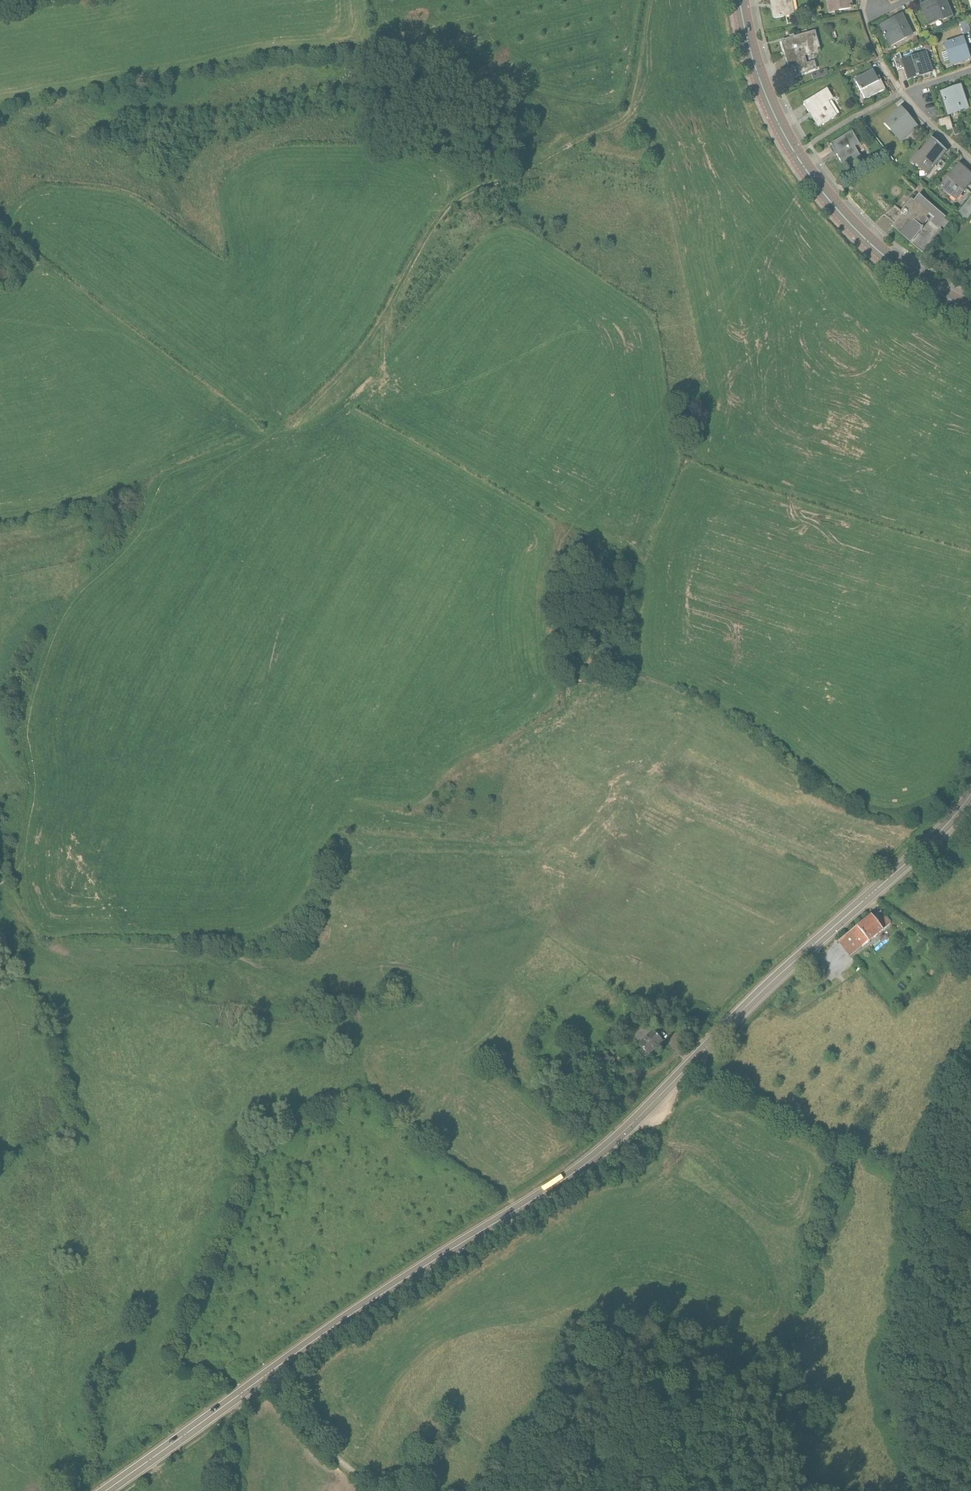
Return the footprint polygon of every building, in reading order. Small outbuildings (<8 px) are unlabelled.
[(770,1),(771,4),(772,4),(775,17),(774,18),(795,14),(792,0),(770,0),(770,1)] [(835,11),(851,8),(850,0),(832,0),(835,11)] [(921,6),(928,21),(941,15),(943,20),(952,16),(945,0),(935,0),(921,6)] [(912,34),(902,16),(894,20),(889,23),(889,22),(880,27),(884,34),(884,35),(884,36),(885,35),(888,41),(901,34),(904,39),(912,34)] [(970,33),(967,21),(960,24),(963,35),(970,33)] [(781,42),(789,70),(792,78),(817,71),(814,61),(806,64),(804,56),(818,52),(818,50),(820,50),(815,32),(781,42)] [(944,45),(951,65),(970,59),(962,39),(944,45)] [(900,54),(893,57),(898,70),(904,68),(908,80),(916,77),(917,78),(919,77),(919,76),(932,72),(926,54),(902,62),(900,54)] [(818,73),(820,78),(827,75),(825,70),(818,73)] [(878,82),(872,70),(855,79),(865,99),(885,89),(881,80),(878,82)] [(940,93),(947,112),(954,110),(955,113),(968,109),(960,86),(953,89),(953,90),(949,92),(949,90),(940,93)] [(804,104),(809,113),(811,112),(820,125),(818,126),(818,127),(836,116),(831,107),(828,102),(833,99),(827,89),(804,104)] [(900,109),(884,123),(890,130),(894,126),(904,137),(916,127),(910,119),(909,120),(906,116),(900,109)] [(947,130),(952,129),(953,128),(949,117),(938,121),(941,127),(945,126),(947,130)] [(832,144),(836,150),(838,154),(836,155),(844,167),(853,162),(861,158),(854,147),(859,144),(857,140),(852,132),(831,145),(832,144)] [(945,153),(930,141),(919,154),(917,153),(910,161),(921,170),(925,166),(930,170),(945,153)] [(966,172),(958,165),(941,186),(949,193),(966,172)] [(970,182),(970,175),(966,172),(949,193),(952,195),(956,190),(961,194),(970,182)] [(903,227),(899,231),(910,240),(909,241),(910,242),(917,235),(922,229),(921,228),(928,220),(926,218),(928,214),(933,218),(930,222),(936,228),(945,217),(919,195),(913,201),(911,199),(901,211),(894,205),(891,208),(884,214),(884,215),(900,228),(902,225),(903,227)] [(957,214),(966,221),(970,215),(970,205),(967,202),(957,214)] [(839,941),(851,956),(862,947),(868,942),(869,943),(883,930),(890,924),(883,914),(875,921),(871,915),(856,927),(839,941)] [(640,1014),(637,1011),(633,1008),(627,1014),(627,1015),(626,1016),(629,1019),(630,1017),(631,1018),(631,1017),(634,1021),(640,1014)] [(662,1041),(645,1024),(632,1038),(638,1044),(642,1048),(641,1049),(641,1052),(644,1056),(647,1056),(662,1041)] [(597,1063),(602,1068),(608,1075),(618,1067),(606,1054),(597,1063)]
